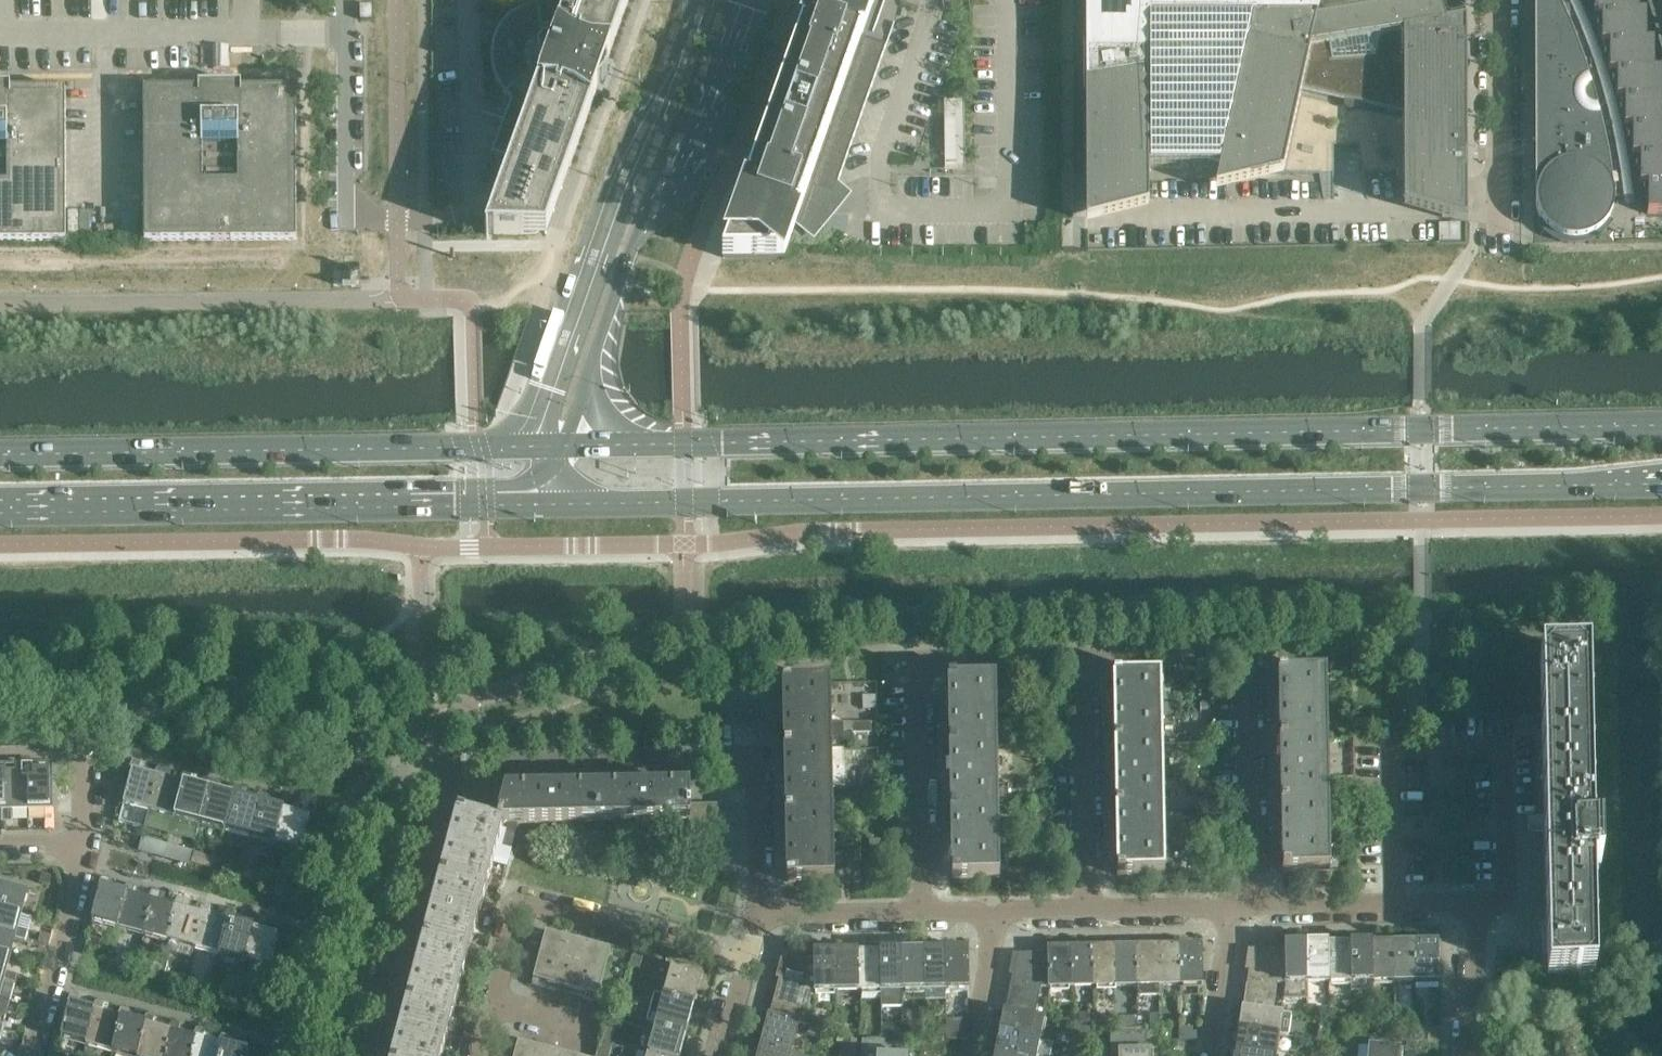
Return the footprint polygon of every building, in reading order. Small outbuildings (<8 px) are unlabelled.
[(597,91),(603,86),(606,82),(608,77),(608,72),(607,64),(629,0),(569,0),(556,35),(545,34),(542,19),(522,27),(513,16),(510,18),(507,21),(505,23),(503,26),(500,31),(499,33),(497,36),(496,40),(494,44),(494,46),(493,50),(493,54),(492,58),(492,61),(492,63),(493,67),(494,71),(494,73),(495,77),(497,81),(497,82),(500,88),(503,93),(506,96),(511,91),(514,94),(516,96),(517,97),(518,98),(521,100),(523,101),(526,102),(529,103),(532,104),(492,217),(485,236),(487,236),(488,235),(547,235),(597,91)] [(886,46),(862,38),(875,0),(814,0),(723,258),(785,257),(802,208),(801,208),(804,201),(805,201),(806,201),(807,201),(809,200),(809,199),(810,198),(810,197),(810,196),(810,195),(809,194),(809,193),(808,193),(807,192),(808,189),(833,197),(886,46)] [(1466,21),(1446,25),(1437,2),(1346,17),(1346,16),(1346,15),(1346,14),(1345,12),(1344,11),(1343,11),(1341,10),(1340,10),(1339,10),(1337,11),(1336,11),(1335,12),(1335,13),(1334,15),(1334,16),(1334,17),(1334,18),(1335,19),(1317,22),(1322,0),(1086,0),(1086,63),(1089,63),(1089,80),(1086,80),(1087,224),(1149,208),(1149,169),(1221,168),(1219,176),(1216,191),(1283,174),(1302,92),(1345,101),(1344,102),(1344,103),(1344,105),(1344,107),(1345,108),(1346,109),(1347,109),(1349,110),(1350,110),(1352,110),(1353,109),(1354,109),(1355,108),(1356,106),(1356,105),(1356,104),(1404,114),(1404,173),(1404,208),(1467,226),(1467,175),(1466,21)] [(1661,97),(1661,72),(1654,72),(1654,42),(1646,42),(1646,13),(1638,14),(1638,0),(1535,0),(1536,201),(1536,204),(1537,207),(1537,209),(1538,212),(1539,215),(1541,218),(1541,220),(1542,220),(1542,221),(1538,223),(1541,228),(1547,234),(1553,238),(1560,241),(1567,243),(1575,244),(1583,243),(1590,241),(1597,238),(1604,233),(1609,228),(1612,223),(1608,220),(1609,219),(1610,218),(1611,215),(1613,211),(1613,207),(1614,204),(1614,201),(1614,199),(1648,199),(1648,214),(1661,214),(1661,97)] [(372,20),(372,6),(360,6),(360,20),(372,20)] [(297,241),(296,88),(241,89),(241,84),(199,84),(199,89),(144,89),(145,241),(297,241)] [(66,89),(11,89),(11,85),(0,85),(0,242),(66,241),(66,89)] [(492,217),(532,104),(529,103),(526,102),(523,101),(521,100),(518,98),(517,97),(516,96),(514,94),(491,158),(491,190),(492,217)] [(968,162),(967,98),(948,99),(949,163),(968,162)] [(113,241),(113,226),(97,226),(97,241),(113,241)] [(1591,833),(1587,656),(1540,657),(1542,713),(1533,713),(1533,727),(1542,727),(1545,870),(1546,903),(1547,977),(1562,977),(1562,976),(1580,975),(1580,977),(1594,976),(1592,869),(1601,869),(1600,833),(1591,833)] [(1327,740),(1327,707),(1326,674),(1286,675),(1278,675),(1280,741),(1327,740)] [(1441,688),(1441,674),(1429,674),(1430,688),(1441,688)] [(1162,743),(1162,710),(1161,677),(1121,678),(1113,678),(1115,744),(1162,743)] [(997,746),(996,713),(996,681),(956,681),(948,681),(949,747),(997,746)] [(832,750),(831,717),(831,684),(790,685),(790,684),(783,684),(784,751),(832,750)] [(1329,805),(1328,773),(1327,740),(1280,741),(1281,806),(1329,805)] [(1164,808),(1163,776),(1162,743),(1115,744),(1116,809),(1164,808)] [(998,812),(998,779),(997,746),(949,747),(951,812),(998,812)] [(833,815),(833,782),(832,750),(784,751),(786,816),(833,815)] [(150,812),(159,777),(154,776),(139,772),(141,762),(135,760),(134,760),(133,761),(129,769),(127,777),(131,778),(124,805),(150,812)] [(51,809),(50,772),(34,773),(34,767),(22,767),(22,773),(22,781),(28,781),(28,810),(51,809)] [(175,818),(184,784),(179,782),(164,778),(166,769),(159,767),(158,767),(158,768),(154,776),(159,777),(150,812),(175,818)] [(28,810),(28,781),(22,781),(22,773),(6,774),(7,810),(2,810),(2,823),(12,823),(12,810),(28,810)] [(209,790),(204,789),(189,785),(191,775),(185,774),(184,774),(183,774),(179,782),(184,784),(175,818),(200,825),(209,790)] [(225,832),(234,797),(229,796),(214,792),(217,782),(210,780),(209,780),(208,781),(204,789),(209,790),(200,825),(225,832)] [(673,821),(673,788),(649,788),(649,786),(638,786),(638,788),(614,789),(615,822),(673,821)] [(259,804),(255,802),(239,798),(242,789),(235,787),(234,787),(233,788),(229,796),(234,797),(225,832),(250,838),(259,804)] [(582,822),(582,789),(558,790),(558,788),(547,788),(547,790),(523,790),(524,823),(582,822)] [(690,820),(690,819),(690,805),(690,788),(673,788),(673,821),(690,820)] [(599,822),(598,789),(582,789),(582,822),(599,822)] [(615,822),(614,789),(598,789),(599,822),(615,822)] [(524,823),(523,790),(506,791),(497,824),(501,825),(502,824),(524,823)] [(275,845),(285,810),(280,809),(265,805),(267,795),(260,794),(259,794),(258,794),(255,802),(259,804),(250,838),(275,845)] [(301,852),(311,817),(290,812),(292,802),(285,800),(284,800),(284,801),(280,809),(285,810),(275,845),(301,852)] [(721,818),(721,805),(690,805),(690,819),(721,818)] [(1330,871),(1329,838),(1329,805),(1281,806),(1282,873),(1290,872),(1330,871)] [(1165,874),(1164,841),(1164,808),(1116,809),(1117,876),(1125,875),(1165,874)] [(1000,878),(999,844),(998,812),(951,812),(952,879),(960,879),(960,878),(1000,878)] [(487,889),(502,829),(503,829),(504,826),(501,825),(497,824),(466,815),(458,813),(441,877),(487,889)] [(1043,827),(1043,814),(1030,814),(1030,827),(1043,827)] [(835,881),(834,848),(833,815),(786,816),(787,882),(795,882),(794,881),(835,881)] [(721,832),(721,818),(690,819),(690,820),(690,832),(721,832)] [(721,845),(721,832),(690,832),(690,846),(721,845)] [(470,952),(487,889),(441,877),(425,940),(470,952)] [(118,929),(128,894),(123,893),(108,889),(110,880),(103,878),(102,878),(102,879),(98,887),(96,894),(100,895),(92,923),(118,929)] [(143,936),(153,901),(148,900),(133,896),(135,886),(128,884),(127,885),(126,885),(123,893),(128,894),(118,929),(143,936)] [(26,893),(0,886),(0,909),(20,915),(26,893)] [(178,908),(173,906),(158,902),(160,893),(153,891),(152,891),(152,892),(148,900),(153,901),(143,936),(169,943),(178,908)] [(194,949),(203,914),(198,913),(183,909),(185,900),(179,898),(178,898),(177,898),(177,899),(173,906),(178,908),(169,943),(194,949)] [(228,921),(223,920),(208,916),(210,906),(204,904),(203,904),(202,905),(198,913),(203,914),(194,949),(219,956),(228,921)] [(20,915),(0,909),(0,932),(15,936),(14,941),(26,944),(28,934),(16,931),(20,915)] [(244,963),(253,928),(248,926),(233,922),(236,913),(229,911),(228,911),(227,912),(223,920),(228,921),(219,956),(244,963)] [(270,969),(279,935),(258,929),(261,920),(254,918),(253,918),(252,919),(248,926),(253,928),(244,963),(270,969)] [(15,936),(0,932),(0,954),(9,957),(14,941),(15,936)] [(572,967),(578,941),(546,933),(539,959),(556,963),(572,967)] [(453,1015),(470,952),(425,940),(408,1003),(453,1015)] [(604,976),(610,950),(578,941),(572,967),(588,972),(604,976)] [(1416,980),(1415,943),(1393,944),(1394,981),(1416,980)] [(1438,989),(1437,943),(1415,943),(1416,980),(1416,989),(1438,989)] [(1351,981),(1350,944),(1328,945),(1329,982),(1351,981)] [(1372,981),(1372,944),(1350,944),(1351,981),(1372,981)] [(1394,981),(1393,944),(1372,944),(1372,981),(1394,981)] [(1307,982),(1307,945),(1284,946),(1284,949),(1284,953),(1285,983),(1307,982)] [(1329,982),(1328,945),(1307,945),(1307,982),(1329,982)] [(1202,984),(1202,947),(1179,948),(1180,985),(1202,984)] [(1158,985),(1158,948),(1136,949),(1137,986),(1158,985)] [(1180,985),(1179,948),(1158,948),(1158,985),(1180,985)] [(1093,986),(1093,949),(1071,950),(1071,987),(1093,986)] [(1115,986),(1114,949),(1093,949),(1093,986),(1115,986)] [(1137,986),(1136,949),(1114,949),(1115,986),(1137,986)] [(1071,987),(1071,950),(1048,950),(1048,958),(1049,987),(1071,987)] [(946,989),(945,952),(924,953),(924,990),(946,989)] [(968,989),(968,952),(945,952),(946,989),(968,989)] [(903,990),(902,953),(880,954),(881,990),(903,990)] [(924,990),(924,953),(902,953),(903,990),(924,990)] [(1285,983),(1284,953),(1252,954),(1248,982),(1276,986),(1276,983),(1285,983)] [(9,957),(0,954),(0,977),(4,978),(3,983),(15,986),(17,976),(5,972),(9,957)] [(837,991),(837,954),(814,955),(815,962),(815,992),(837,991)] [(859,991),(858,954),(837,954),(837,991),(859,991)] [(881,990),(880,954),(858,954),(859,991),(881,990)] [(1049,987),(1048,958),(1017,958),(1011,987),(1039,992),(1040,987),(1049,987)] [(548,989),(556,963),(539,959),(532,985),(548,989)] [(815,992),(815,962),(784,963),(777,992),(804,999),(806,992),(815,992)] [(565,994),(572,967),(556,963),(548,989),(565,994)] [(693,1003),(701,974),(674,966),(666,996),(693,1003)] [(581,998),(588,972),(572,967),(565,994),(581,998)] [(597,1002),(604,976),(588,972),(581,998),(597,1002)] [(1274,999),(1276,986),(1248,982),(1246,995),(1274,999)] [(1036,1006),(1039,992),(1011,987),(1009,1000),(1036,1006)] [(801,1011),(804,999),(777,992),(774,1004),(801,1011)] [(97,1012),(92,1010),(77,1006),(79,997),(72,995),(71,995),(71,996),(67,1004),(65,1012),(69,1012),(61,1040),(87,1047),(97,1012)] [(1272,1012),(1274,999),(1246,995),(1244,1008),(1272,1012)] [(685,1032),(693,1003),(666,996),(658,1025),(685,1032)] [(1034,1018),(1036,1006),(1009,1000),(1006,1012),(1034,1018)] [(112,1053),(122,1018),(117,1017),(102,1013),(104,1004),(97,1002),(96,1002),(95,1002),(92,1010),(97,1012),(87,1047),(112,1053)] [(453,1015),(408,1003),(394,1055),(442,1055),(453,1015)] [(798,1024),(801,1011),(774,1004),(770,1016),(798,1024)] [(617,1014),(618,1008),(607,1005),(606,1012),(617,1014)] [(142,1024),(127,1020),(129,1010),(122,1008),(121,1008),(121,1009),(117,1017),(122,1018),(112,1053),(123,1055),(139,1055),(147,1025),(142,1024)] [(1277,1036),(1281,1014),(1272,1012),(1244,1008),(1241,1031),(1277,1036)] [(1042,1020),(1034,1018),(1006,1012),(1002,1035),(1038,1042),(1042,1020)] [(172,1032),(167,1030),(152,1026),(154,1017),(148,1015),(147,1015),(146,1015),(146,1016),(142,1024),(147,1025),(139,1055),(166,1055),(172,1032)] [(790,1053),(798,1024),(770,1016),(762,1046),(790,1053)] [(192,1037),(177,1033),(180,1023),(173,1022),(172,1022),(171,1022),(167,1030),(172,1032),(166,1055),(193,1055),(197,1038),(192,1037)] [(685,1032),(658,1025),(650,1054),(656,1055),(679,1055),(685,1032)] [(222,1045),(218,1044),(202,1040),(205,1030),(198,1028),(197,1028),(197,1029),(196,1029),(192,1037),(197,1038),(193,1055),(219,1055),(222,1045)] [(1436,1048),(1437,1029),(1428,1028),(1427,1047),(1436,1048)] [(1277,1036),(1241,1031),(1238,1052),(1265,1055),(1275,1055),(1277,1036)] [(1149,1050),(1146,1050),(1146,1034),(1112,1034),(1112,1055),(1149,1055),(1149,1050)] [(248,1052),(227,1046),(230,1037),(223,1035),(222,1035),(221,1036),(218,1044),(222,1045),(219,1055),(247,1055),(248,1052)] [(1038,1042),(1002,1035),(997,1055),(998,1055),(1035,1055),(1038,1042)] [(532,1042),(518,1039),(514,1055),(528,1055),(532,1042)] [(544,1045),(532,1042),(528,1055),(541,1055),(544,1045)] [(557,1048),(544,1045),(541,1055),(555,1055),(557,1048)] [(790,1053),(762,1046),(760,1055),(789,1055),(790,1053)] [(1399,1049),(1370,1046),(1370,1055),(1398,1055),(1399,1049)]
